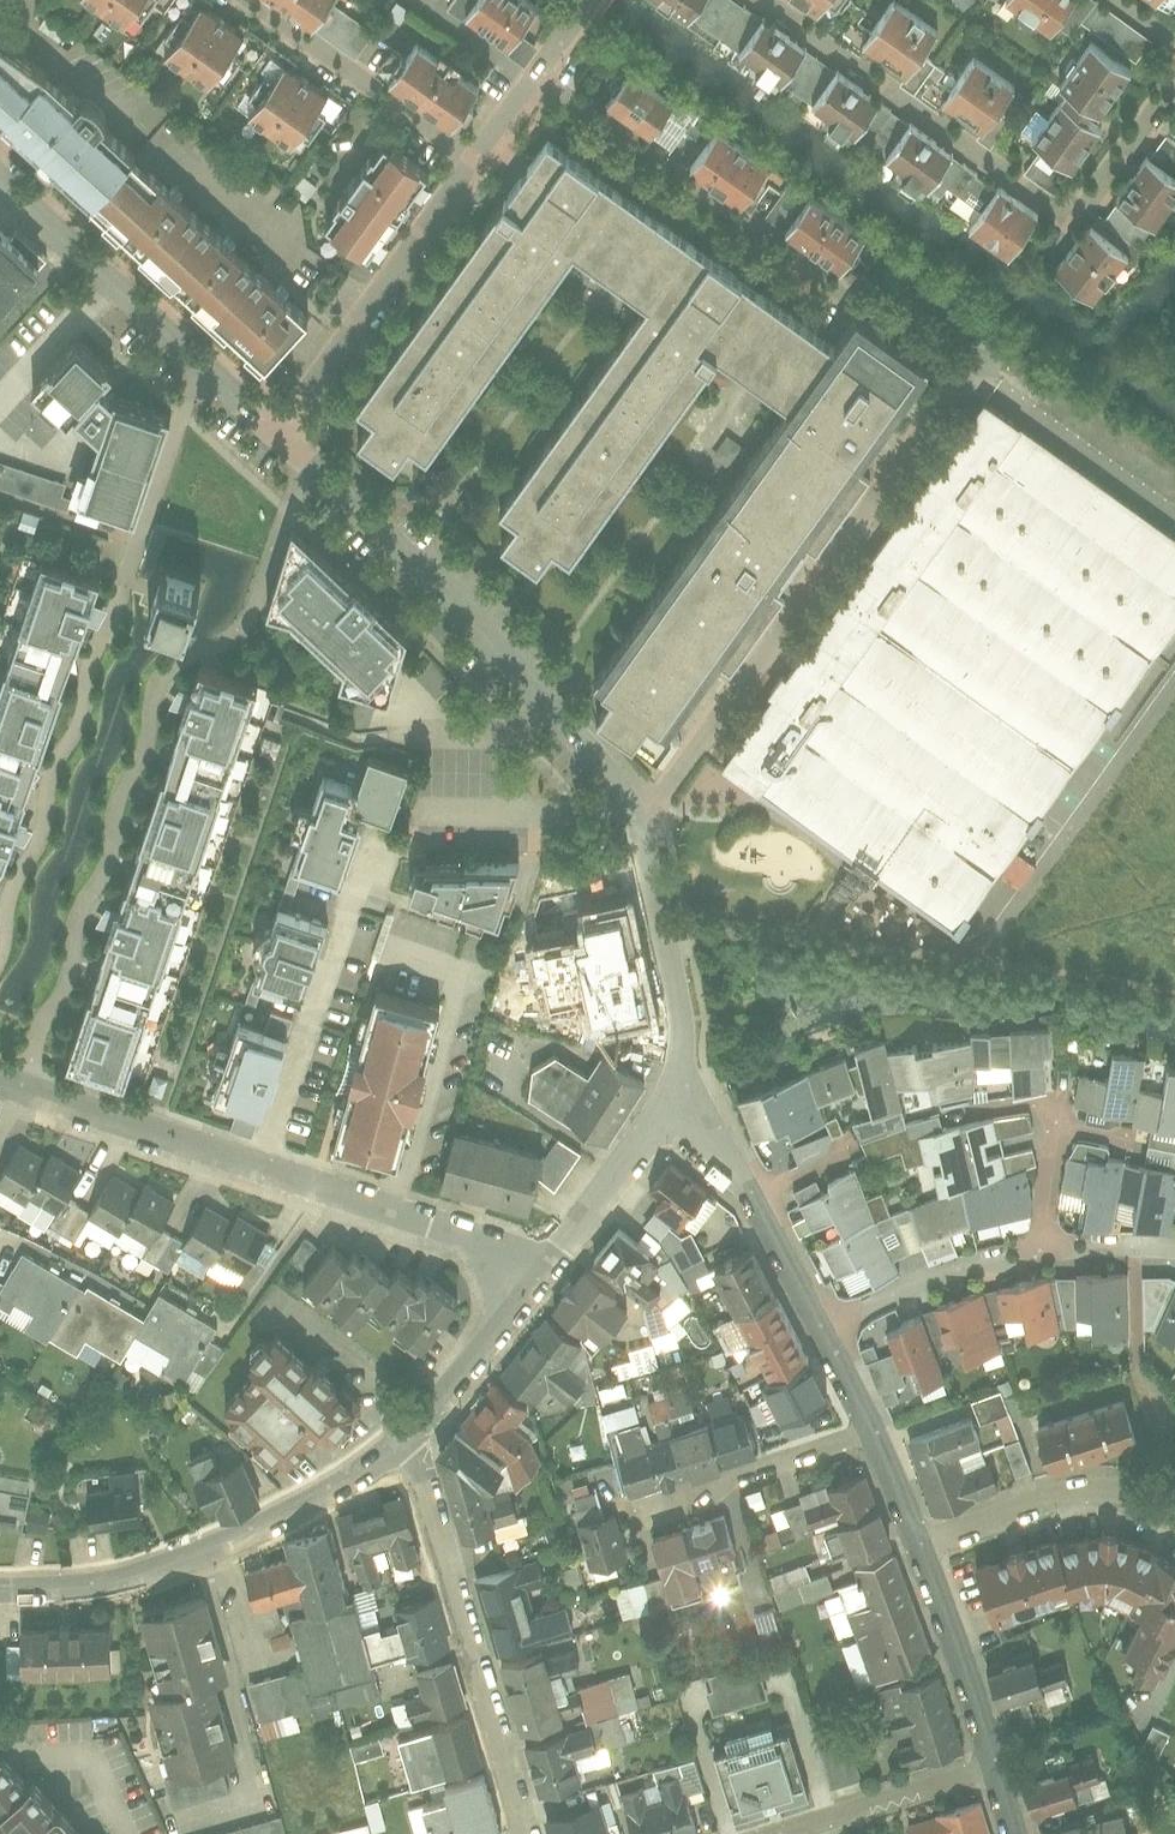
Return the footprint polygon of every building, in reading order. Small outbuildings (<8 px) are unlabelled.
[(122,25),(139,0),(87,0),(122,25)] [(315,18),(328,0),(290,0),(315,18)] [(472,16),(515,47),(541,10),(527,0),(483,0),(472,16)] [(694,18),(706,0),(668,0),(694,18)] [(866,41),(912,72),(941,30),(898,0),(894,0),(866,41)] [(1052,31),(1074,0),(1007,0),(1052,31)] [(195,7),(161,54),(208,87),(242,40),(195,7)] [(764,18),(741,52),(787,83),(810,49),(764,18)] [(3,110),(40,69),(0,33),(0,108),(3,110)] [(1082,42),(1053,84),(1061,89),(1025,141),(1069,172),(1101,126),(1094,121),(1127,73),(1082,42)] [(417,54),(393,88),(452,129),(476,95),(417,54)] [(969,54),(940,96),(986,127),(1015,85),(969,54)] [(272,56),(234,104),(244,112),(282,64),(272,56)] [(280,68),(246,116),(294,149),(327,101),(280,68)] [(3,110),(99,200),(137,159),(40,69),(3,110)] [(836,70),(813,105),(858,135),(882,101),(836,70)] [(632,72),(609,104),(654,135),(676,102),(632,72)] [(908,124),(884,159),(930,189),(953,155),(908,124)] [(727,136),(700,174),(745,206),(772,168),(727,136)] [(422,172),(385,145),(328,222),(365,249),(422,172)] [(546,148),(358,410),(375,422),(363,439),(398,465),(413,444),(432,457),(575,258),(647,309),(501,512),(524,528),(510,548),(542,571),(557,551),(574,563),(718,361),(792,414),(603,678),(622,692),(606,714),(639,737),(655,714),(671,726),(926,371),(860,324),(838,356),(546,148)] [(1113,201),(1155,229),(1174,201),(1174,175),(1145,154),(1113,201)] [(137,159),(99,200),(269,359),(306,320),(137,159)] [(1000,186),(976,221),(1016,248),(1040,213),(1000,186)] [(777,192),(764,218),(783,227),(796,201),(777,192)] [(818,198),(792,231),(832,262),(843,270),(869,238),(818,198)] [(33,245),(0,218),(0,280),(33,245)] [(1085,221),(1050,265),(1093,299),(1128,255),(1085,221)] [(784,306),(801,284),(782,270),(765,292),(784,306)] [(90,433),(69,497),(126,518),(158,418),(109,400),(89,385),(102,372),(72,346),(24,398),(56,428),(66,418),(90,433)] [(722,762),(763,791),(868,868),(953,929),(1174,622),(1174,527),(989,393),(722,762)] [(43,467),(0,457),(0,484),(37,493),(43,467)] [(41,475),(39,498),(58,500),(60,476),(41,475)] [(401,639),(291,539),(272,616),(298,622),(342,671),(339,686),(385,698),(401,639)] [(0,650),(0,866),(98,575),(33,553),(0,650)] [(197,577),(162,567),(152,602),(186,612),(197,577)] [(112,928),(69,1056),(134,1078),(266,686),(201,665),(192,689),(185,687),(178,708),(185,711),(119,906),(113,904),(105,926),(112,928)] [(312,806),(302,834),(307,836),(298,861),(342,877),(360,824),(356,822),(361,809),(391,820),(408,771),(371,758),(359,791),(326,780),(316,808),(312,806)] [(523,864),(428,863),(425,872),(415,868),(408,889),(430,899),(432,892),(501,919),(523,864)] [(652,1012),(630,901),(578,911),(583,934),(536,944),(548,1002),(588,994),(592,1013),(605,1010),(607,1021),(652,1012)] [(263,958),(254,980),(299,996),(324,926),(280,910),(273,929),(266,934),(262,939),(261,945),(263,958)] [(372,995),(331,1145),(396,1162),(437,1012),(372,995)] [(236,1023),(212,1098),(238,1106),(232,1127),(256,1135),(292,1022),(271,1016),(266,1033),(236,1023)] [(1053,1033),(1002,1035),(1003,1066),(1012,1066),(1013,1074),(1013,1095),(1048,1094),(1047,1058),(1053,1057),(1053,1033)] [(887,1043),(855,1052),(872,1116),(904,1107),(901,1093),(932,1083),(938,1099),(978,1095),(976,1069),(993,1067),(989,1034),(972,1036),(974,1047),(922,1052),(920,1044),(889,1053),(887,1043)] [(534,1071),(530,1097),(608,1146),(646,1084),(601,1056),(589,1075),(556,1055),(534,1071)] [(1170,1066),(1164,1095),(1140,1091),(1145,1061),(1111,1055),(1106,1082),(1083,1078),(1077,1110),(1136,1120),(1134,1129),(1154,1133),(1174,1136),(1174,1067),(1170,1066)] [(844,1060),(740,1102),(756,1143),(787,1131),(791,1141),(830,1125),(822,1106),(857,1093),(844,1060)] [(539,1177),(556,1189),(582,1151),(506,1101),(481,1138),(454,1130),(440,1182),(531,1206),(539,1177)] [(933,1162),(943,1196),(1027,1173),(1039,1169),(1034,1152),(1007,1160),(1003,1144),(1034,1135),(1029,1116),(999,1125),(948,1139),(943,1121),(867,1143),(872,1162),(906,1153),(910,1168),(933,1162)] [(1074,1142),(1063,1192),(1087,1197),(1080,1229),(1111,1235),(1118,1202),(1134,1205),(1130,1224),(1173,1232),(1174,1221),(1174,1136),(1154,1133),(1147,1163),(1126,1158),(1124,1166),(1111,1163),(1114,1150),(1074,1142)] [(21,1149),(0,1185),(28,1201),(32,1193),(59,1208),(47,1227),(62,1235),(83,1200),(67,1191),(79,1171),(51,1155),(46,1163),(21,1149)] [(708,1191),(674,1165),(652,1194),(660,1200),(656,1205),(659,1207),(674,1219),(682,1224),(708,1191)] [(870,1196),(860,1173),(797,1201),(811,1232),(835,1221),(842,1235),(822,1244),(838,1278),(865,1266),(874,1288),(905,1274),(898,1259),(925,1246),(913,1204),(891,1212),(885,1191),(870,1196)] [(925,1246),(930,1262),(958,1254),(951,1229),(972,1223),(980,1252),(1009,1244),(1007,1235),(1041,1225),(1027,1173),(943,1196),(913,1204),(925,1246)] [(83,1200),(62,1235),(77,1244),(89,1225),(116,1241),(124,1228),(150,1243),(143,1255),(156,1263),(176,1229),(163,1221),(170,1209),(141,1192),(136,1201),(111,1186),(98,1209),(83,1200)] [(674,1219),(659,1207),(647,1222),(662,1234),(667,1227),(674,1219)] [(176,1229),(156,1263),(169,1270),(181,1251),(208,1267),(216,1254),(245,1271),(237,1286),(249,1293),(269,1259),(257,1253),(265,1238),(233,1219),(228,1227),(203,1212),(189,1236),(176,1229)] [(681,1238),(667,1227),(662,1234),(672,1250),(693,1292),(716,1281),(692,1233),(681,1238)] [(651,1253),(621,1229),(598,1257),(650,1298),(663,1281),(641,1265),(651,1253)] [(366,1303),(421,1346),(456,1300),(428,1278),(421,1287),(395,1267),(387,1277),(359,1256),(354,1262),(326,1240),(297,1278),(352,1321),(366,1303)] [(741,1315),(776,1297),(752,1250),(717,1269),(741,1315)] [(218,1326),(161,1292),(146,1317),(88,1283),(84,1289),(26,1253),(0,1296),(0,1312),(80,1360),(89,1344),(120,1362),(127,1350),(183,1384),(218,1326)] [(613,1288),(590,1268),(556,1307),(576,1325),(580,1320),(603,1340),(629,1311),(609,1293),(613,1288)] [(1131,1340),(1131,1275),(1079,1275),(1079,1319),(1091,1319),(1091,1339),(1131,1340)] [(1067,1328),(1060,1279),(1005,1287),(1009,1319),(1026,1317),(1028,1334),(1067,1328)] [(1144,1280),(1145,1329),(1163,1329),(1160,1337),(1174,1343),(1174,1279),(1144,1280)] [(1005,1351),(988,1294),(939,1308),(949,1344),(959,1342),(965,1362),(1005,1351)] [(807,1357),(776,1297),(741,1315),(771,1375),(807,1357)] [(660,1305),(645,1308),(650,1333),(666,1329),(660,1305)] [(548,1319),(506,1376),(530,1393),(547,1371),(565,1384),(580,1365),(563,1352),(574,1338),(548,1319)] [(947,1376),(927,1319),(888,1333),(894,1353),(900,1368),(907,1365),(915,1387),(947,1376)] [(252,1370),(220,1405),(288,1467),(323,1430),(334,1440),(364,1407),(278,1329),(246,1364),(252,1370)] [(900,1368),(894,1353),(871,1362),(887,1405),(898,1401),(894,1388),(906,1384),(900,1368)] [(826,1396),(807,1357),(771,1375),(765,1378),(783,1415),(826,1396)] [(499,1386),(467,1428),(520,1468),(538,1444),(512,1424),(525,1406),(499,1386)] [(688,1389),(650,1400),(656,1418),(694,1406),(688,1389)] [(1002,1393),(974,1404),(982,1423),(1009,1413),(1002,1393)] [(629,1485),(755,1451),(744,1411),(735,1413),(731,1396),(715,1400),(720,1422),(694,1429),(690,1413),(666,1420),(671,1437),(653,1442),(648,1423),(624,1430),(629,1449),(620,1452),(629,1485)] [(1039,1431),(1053,1470),(1139,1440),(1125,1401),(1039,1431)] [(975,1417),(910,1441),(937,1513),(1002,1489),(993,1464),(965,1474),(958,1453),(984,1443),(975,1417)] [(448,1456),(471,1533),(513,1520),(507,1500),(496,1503),(493,1496),(509,1478),(467,1438),(448,1456)] [(1032,1470),(1021,1438),(1005,1444),(1016,1476),(1032,1470)] [(212,1518),(257,1502),(237,1447),(192,1463),(212,1518)] [(150,1462),(76,1480),(89,1531),(163,1514),(150,1462)] [(846,1557),(891,1542),(870,1477),(827,1491),(830,1499),(792,1511),(801,1539),(836,1527),(846,1557)] [(761,1489),(745,1493),(749,1509),(765,1505),(761,1489)] [(405,1496),(343,1513),(359,1571),(375,1567),(369,1547),(391,1541),(398,1564),(422,1557),(405,1496)] [(596,1566),(626,1559),(613,1504),(582,1511),(596,1566)] [(36,1509),(31,1527),(46,1531),(51,1513),(36,1509)] [(693,1565),(741,1551),(730,1514),(653,1537),(672,1600),(701,1591),(693,1565)] [(293,1558),(253,1569),(264,1608),(302,1597),(307,1614),(355,1599),(333,1528),(289,1540),(293,1558)] [(1045,1540),(1065,1601),(1091,1598),(1119,1610),(1147,1552),(1109,1539),(1110,1533),(1090,1531),(1089,1537),(1045,1540)] [(1045,1540),(967,1565),(987,1626),(1065,1601),(1045,1540)] [(1147,1552),(1119,1610),(1098,1651),(1120,1662),(1114,1673),(1142,1687),(1149,1674),(1154,1677),(1174,1634),(1174,1606),(1174,1605),(1174,1604),(1174,1565),(1147,1552)] [(877,1679),(929,1663),(894,1555),(843,1571),(877,1679)] [(544,1561),(482,1576),(500,1651),(581,1631),(574,1601),(541,1609),(535,1586),(550,1582),(544,1561)] [(770,1572),(775,1603),(833,1595),(829,1573),(809,1576),(807,1566),(770,1572)] [(623,1615),(650,1609),(643,1582),(617,1588),(623,1615)] [(365,1628),(375,1663),(409,1653),(411,1661),(448,1650),(432,1596),(393,1607),(398,1626),(385,1630),(383,1623),(365,1628)] [(307,1614),(292,1619),(307,1666),(318,1701),(321,1712),(384,1692),(375,1663),(365,1628),(355,1599),(307,1614)] [(224,1683),(200,1602),(136,1620),(159,1696),(143,1700),(168,1782),(223,1766),(235,1762),(212,1686),(224,1683)] [(768,1647),(782,1641),(771,1612),(756,1618),(768,1647)] [(110,1625),(21,1628),(22,1676),(111,1673),(110,1625)] [(1038,1654),(990,1665),(999,1705),(1070,1689),(1066,1668),(1042,1673),(1038,1654)] [(547,1655),(506,1665),(523,1732),(564,1722),(547,1655)] [(407,1700),(414,1720),(466,1704),(453,1661),(416,1673),(423,1695),(407,1700)] [(318,1701),(307,1666),(255,1682),(265,1717),(318,1701)] [(745,1668),(713,1677),(717,1691),(709,1693),(716,1715),(767,1699),(761,1678),(749,1682),(745,1668)] [(625,1676),(583,1688),(591,1718),(634,1706),(625,1676)] [(956,1753),(934,1678),(875,1695),(897,1771),(956,1753)] [(838,1707),(810,1715),(831,1787),(859,1779),(838,1707)] [(617,1714),(599,1719),(606,1745),(624,1740),(617,1714)] [(485,1761),(471,1716),(398,1737),(411,1783),(485,1761)] [(1157,1757),(1170,1733),(1155,1724),(1141,1748),(1157,1757)] [(351,1744),(354,1758),(384,1750),(380,1736),(351,1744)] [(531,1745),(544,1798),(581,1789),(569,1737),(531,1745)] [(720,1757),(738,1818),(805,1798),(786,1737),(720,1757)] [(36,1786),(28,1793),(0,1756),(0,1833),(74,1833),(36,1786)] [(1096,1759),(1028,1778),(1039,1820),(1092,1806),(1087,1788),(1103,1784),(1096,1759)] [(232,1797),(223,1766),(168,1782),(160,1784),(169,1815),(232,1797)] [(488,1777),(442,1790),(445,1802),(421,1808),(428,1833),(504,1833),(488,1777)] [(627,1833),(701,1833),(689,1795),(680,1798),(675,1780),(662,1783),(666,1797),(649,1802),(646,1790),(628,1795),(633,1812),(622,1816),(627,1833)] [(554,1833),(603,1833),(595,1808),(550,1821),(554,1833)] [(282,1815),(212,1833),(288,1833),(282,1815)] [(976,1815),(915,1830),(916,1833),(981,1833),(976,1815)] [(367,1823),(341,1831),(342,1833),(370,1833),(367,1823)] [(1082,1833),(1128,1833),(1125,1823),(1082,1833)]
